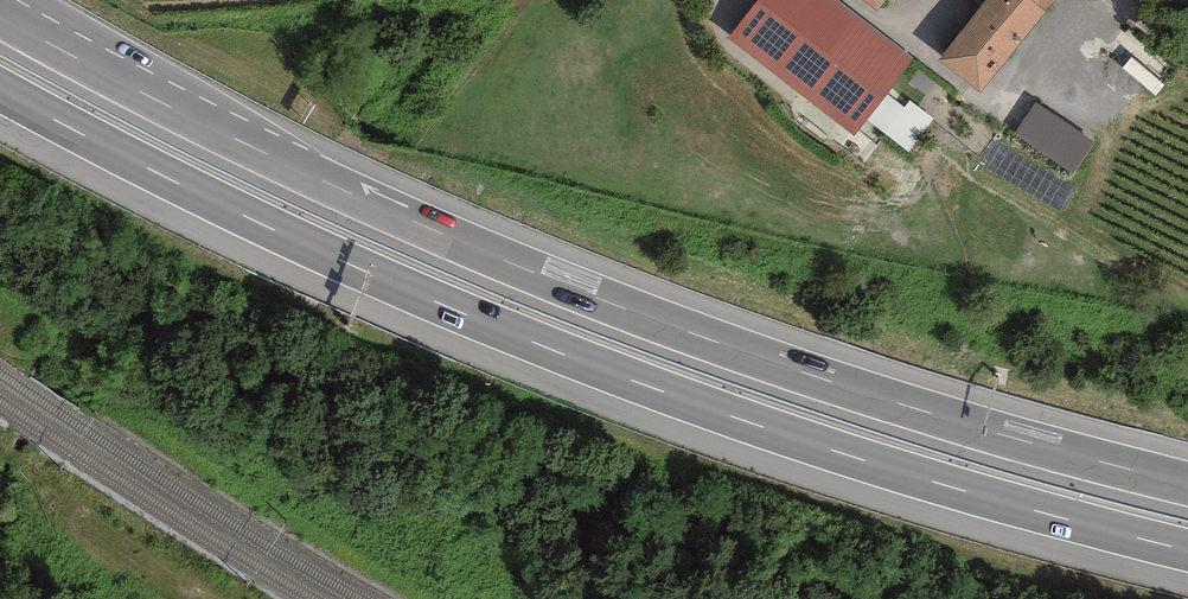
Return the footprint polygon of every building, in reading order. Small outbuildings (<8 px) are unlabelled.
[(836,0),(757,0),(728,37),(854,137),(867,121),(887,95),(914,61),(836,0)] [(878,11),(886,0),(863,0),(878,11)] [(938,61),(980,93),(1057,0),(986,0),(938,61)] [(887,95),(867,121),(907,152),(932,120),(909,102),(904,108),(887,95)] [(1094,143),(1035,103),(1015,133),(1073,173),(1094,143)]
